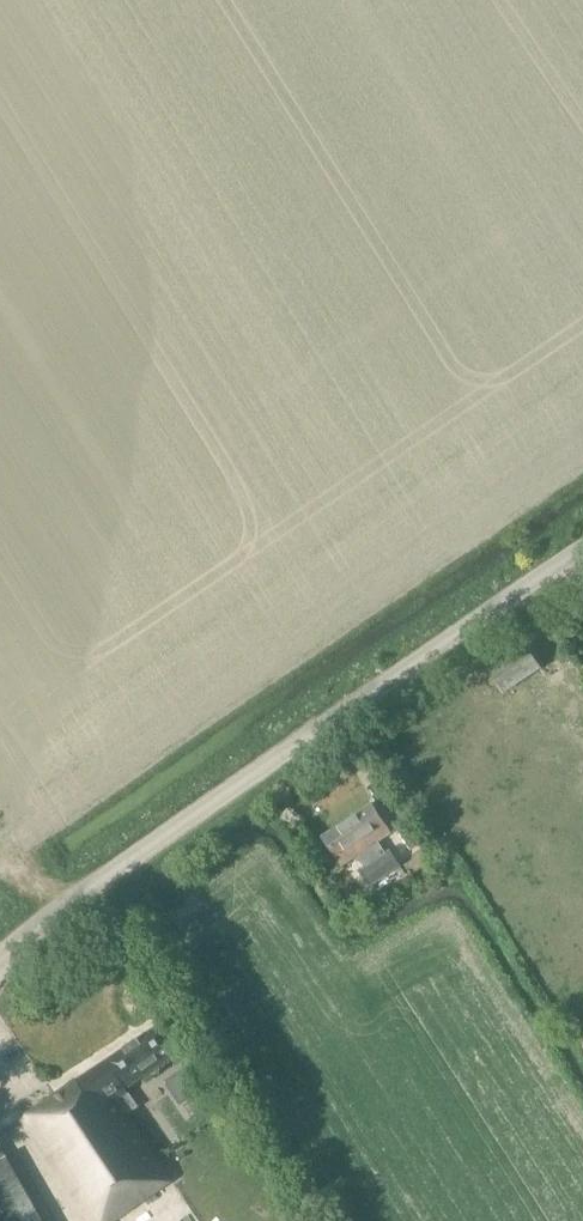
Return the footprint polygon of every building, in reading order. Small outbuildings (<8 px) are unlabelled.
[(541,668),(528,647),(491,671),(505,692),(541,668)] [(377,895),(395,883),(388,874),(402,865),(392,850),(386,853),(378,841),(391,833),(385,824),(372,804),(323,837),(336,857),(337,857),(343,865),(355,857),(366,867),(361,870),(371,885),(377,895)] [(407,852),(420,842),(410,828),(397,838),(407,852)] [(179,1052),(160,1025),(22,1119),(90,1220),(112,1220),(170,1180),(126,1114),(137,1106),(125,1088),(179,1052)] [(217,1098),(215,1076),(193,1077),(195,1099),(217,1098)] [(0,1162),(0,1220),(45,1220),(7,1158),(0,1162)]
